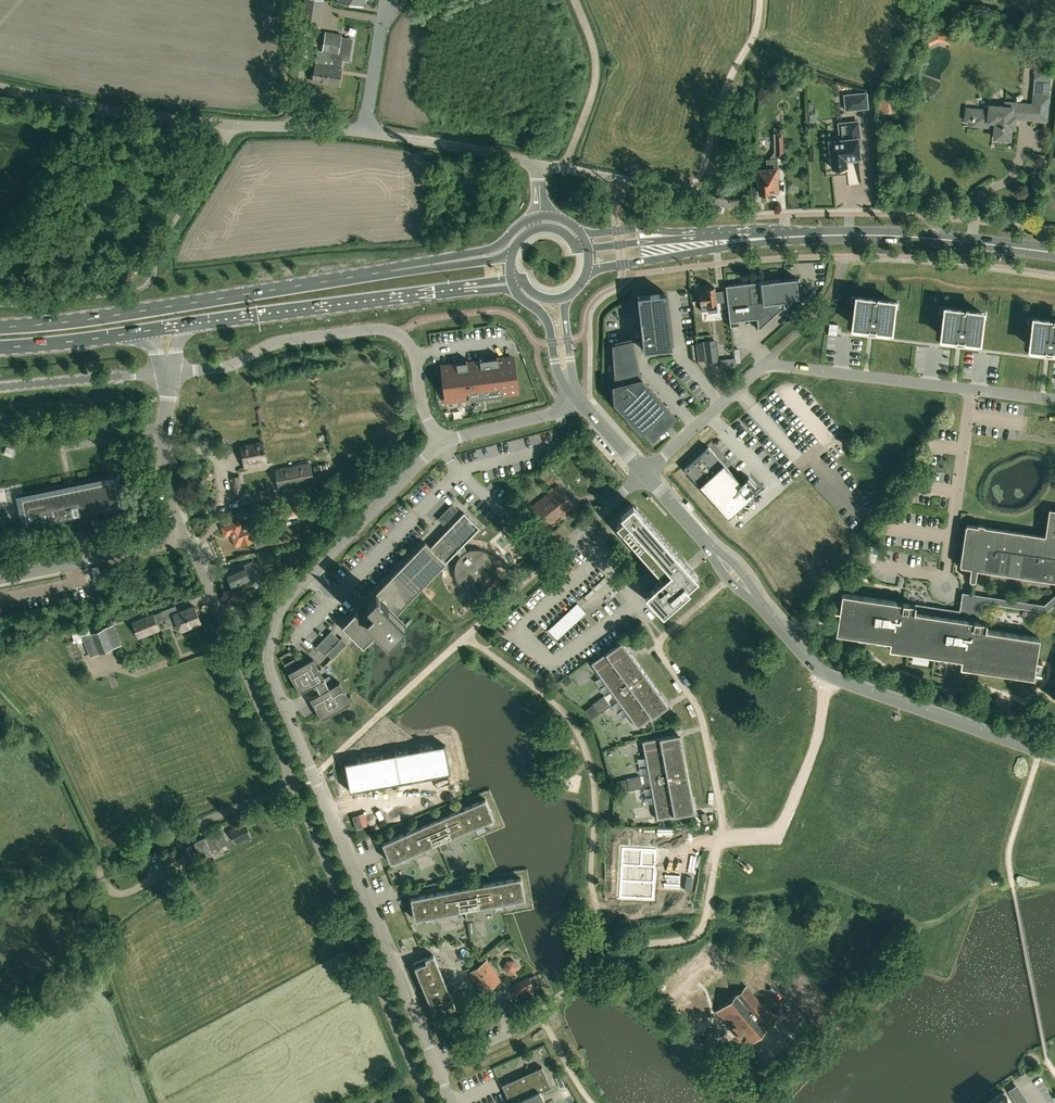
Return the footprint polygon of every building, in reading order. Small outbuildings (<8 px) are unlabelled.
[(318,25),(319,15),(304,13),(303,23),(318,25)] [(316,63),(313,81),(326,83),(334,33),(326,31),(322,55),(317,54),(316,63)] [(334,33),(326,83),(339,85),(341,67),(342,60),(342,59),(349,60),(352,41),(341,39),(341,38),(342,34),(334,33)] [(1036,68),(1036,77),(1049,78),(1050,69),(1036,68)] [(845,95),(846,109),(867,107),(866,92),(845,95)] [(895,105),(894,95),(891,96),(874,97),(875,106),(876,113),(889,112),(896,111),(895,105)] [(989,110),(981,110),(974,109),(973,124),(995,126),(994,137),(997,138),(997,139),(1006,140),(1006,138),(1009,139),(1010,126),(1014,127),(1015,117),(1035,118),(1035,119),(1042,120),(1042,119),(1046,119),(1047,96),(1034,95),(1033,104),(1022,104),(1012,103),(1011,107),(990,105),(989,110)] [(842,134),(843,139),(829,140),(829,142),(827,142),(827,150),(830,150),(832,167),(846,166),(846,160),(853,160),(853,157),(860,157),(859,147),(861,146),(858,122),(848,123),(849,133),(842,134)] [(777,168),(777,159),(776,157),(783,156),(782,132),(773,133),(774,145),(776,145),(776,149),(770,157),(771,159),(767,159),(767,161),(767,168),(758,169),(757,169),(759,193),(771,192),(770,191),(778,190),(777,177),(779,176),(779,168),(777,168)] [(738,320),(757,318),(758,329),(795,295),(794,286),(797,285),(796,277),(725,285),(730,326),(739,325),(738,320)] [(717,311),(717,305),(715,286),(705,287),(706,290),(699,290),(701,310),(708,309),(708,312),(717,311)] [(642,334),(642,337),(644,349),(672,346),(671,338),(666,292),(659,293),(650,294),(638,296),(638,299),(639,300),(642,328),(641,328),(642,334)] [(871,335),(873,335),(873,336),(875,336),(875,335),(888,337),(892,307),(889,307),(890,301),(893,302),(893,301),(876,299),(874,298),(874,299),(857,296),(857,297),(860,298),(859,303),(856,303),(853,333),(866,334),(866,335),(868,335),(871,335)] [(981,318),(978,317),(978,312),(981,312),(964,309),(962,309),(945,307),(945,308),(948,308),(948,314),(945,313),(945,314),(941,343),(955,345),(956,345),(959,346),(962,346),(963,346),(977,348),(981,318)] [(1045,356),(1048,356),(1050,357),(1052,357),(1054,357),(1054,320),(1053,320),(1051,320),(1034,318),(1034,319),(1037,319),(1036,324),(1033,324),(1033,325),(1029,354),(1043,356),(1045,356)] [(829,323),(828,334),(837,335),(838,328),(838,324),(829,323)] [(617,399),(615,401),(641,430),(643,428),(652,438),(670,423),(676,417),(668,407),(642,378),(640,372),(639,372),(634,350),(631,340),(637,339),(642,337),(642,334),(636,336),(615,341),(616,344),(613,344),(617,399)] [(696,344),(698,359),(697,359),(698,361),(699,360),(698,359),(707,358),(708,359),(708,361),(716,360),(719,359),(717,339),(714,339),(705,340),(706,343),(696,344)] [(457,364),(442,366),(447,401),(469,398),(469,399),(503,395),(503,393),(517,392),(513,357),(499,358),(498,357),(480,359),(480,361),(468,362),(467,361),(457,362),(457,364)] [(369,442),(371,452),(392,448),(390,439),(369,442)] [(241,445),(241,448),(245,467),(267,463),(263,441),(241,445)] [(743,484),(709,446),(684,468),(728,517),(753,495),(752,494),(758,489),(757,488),(759,487),(751,479),(750,480),(749,479),(743,484)] [(275,469),(278,489),(314,482),(313,478),(310,462),(275,469)] [(239,476),(232,477),(234,492),(242,491),(239,476)] [(69,488),(22,498),(28,524),(23,525),(23,526),(126,505),(125,504),(121,505),(115,479),(74,487),(73,483),(68,484),(69,488)] [(558,484),(532,505),(548,526),(574,505),(558,484)] [(531,485),(517,496),(523,504),(537,492),(531,485)] [(322,490),(308,493),(310,500),(323,498),(322,490)] [(339,505),(337,497),(331,499),(333,507),(339,505)] [(693,570),(687,563),(686,561),(633,502),(620,513),(624,517),(616,523),(662,576),(645,592),(660,609),(663,612),(690,588),(687,585),(698,575),(693,570)] [(296,504),(273,508),(274,516),(275,518),(282,516),(284,525),(300,522),(298,513),(296,504)] [(449,506),(441,515),(447,521),(455,512),(449,506)] [(456,551),(460,555),(459,557),(459,558),(458,559),(457,561),(456,563),(456,564),(455,566),(455,568),(455,569),(455,570),(455,572),(455,573),(456,575),(456,577),(457,578),(457,580),(458,581),(459,582),(461,584),(462,586),(464,587),(466,588),(469,590),(470,590),(472,590),(474,591),(476,591),(478,591),(480,590),(481,590),(483,590),(483,589),(485,588),(486,588),(488,587),(489,586),(490,585),(491,584),(493,582),(493,581),(494,580),(495,578),(495,577),(496,575),(496,573),(497,571),(497,569),(497,568),(497,567),(496,566),(496,565),(496,563),(495,561),(495,560),(494,558),(493,558),(492,556),(491,555),(490,554),(489,553),(488,553),(487,552),(484,550),(482,550),(481,549),(478,549),(475,549),(474,549),(473,549),(470,550),(467,551),(463,544),(478,529),(469,521),(471,519),(464,512),(441,536),(430,546),(425,541),(376,591),(367,600),(370,603),(365,608),(363,610),(358,608),(358,609),(359,609),(342,626),(355,638),(363,647),(368,642),(370,644),(377,636),(375,634),(378,631),(381,629),(388,638),(396,630),(399,627),(406,620),(397,612),(419,589),(434,573),(456,551)] [(1048,518),(1045,536),(986,527),(983,526),(983,525),(979,525),(978,524),(978,526),(966,524),(960,566),(971,567),(969,577),(969,578),(970,579),(970,580),(971,580),(971,581),(972,581),(973,581),(974,580),(975,580),(975,579),(976,578),(977,568),(1054,580),(1054,574),(1054,519),(1048,518)] [(225,535),(231,532),(237,546),(245,542),(246,544),(254,541),(252,537),(262,533),(257,521),(241,527),(238,520),(222,527),(225,535)] [(278,551),(257,555),(259,565),(280,561),(278,551)] [(239,568),(227,573),(233,586),(249,579),(250,581),(259,577),(252,560),(238,566),(239,568)] [(1044,605),(971,594),(970,602),(968,612),(915,604),(842,593),(839,610),(834,609),(833,610),(839,610),(836,633),(890,641),(889,648),(961,659),(960,666),(1033,677),(1036,660),(1041,661),(1042,660),(1036,659),(1039,637),(985,629),(986,622),(979,621),(982,601),(1046,611),(1054,603),(1054,602),(1054,595),(1044,605)] [(176,605),(161,611),(164,619),(167,625),(177,621),(181,630),(201,622),(194,605),(178,612),(176,605)] [(153,614),(133,622),(139,636),(159,628),(156,622),(153,614)] [(114,625),(91,634),(99,653),(121,644),(114,625)] [(89,628),(72,633),(73,638),(91,633),(89,628)] [(331,630),(316,646),(324,655),(327,652),(332,658),(348,642),(342,637),(340,639),(331,630)] [(638,727),(667,706),(658,693),(659,692),(631,653),(630,654),(621,641),(591,663),(598,672),(601,670),(614,688),(611,690),(618,699),(621,697),(634,716),(631,718),(638,727)] [(351,701),(347,693),(340,681),(329,687),(313,658),(288,672),(300,691),(299,692),(299,693),(313,685),(318,694),(309,698),(310,699),(318,711),(322,718),(337,710),(351,701)] [(593,704),(599,713),(611,704),(604,695),(593,704)] [(659,807),(655,807),(657,819),(693,812),(690,797),(692,796),(683,749),(681,749),(678,734),(642,740),(644,752),(648,751),(653,773),(649,774),(651,785),(655,784),(659,807)] [(437,775),(450,772),(445,743),(432,746),(437,775)] [(432,746),(420,748),(425,777),(437,775),(432,746)] [(413,779),(425,777),(420,748),(407,750),(413,779)] [(407,750),(395,753),(400,782),(413,779),(407,750)] [(395,753),(383,755),(388,784),(400,782),(395,753)] [(388,784),(383,755),(370,757),(376,786),(388,784)] [(370,757),(358,760),(363,789),(376,786),(370,757)] [(358,760),(345,762),(350,791),(363,789),(358,760)] [(626,778),(628,789),(642,787),(640,776),(626,778)] [(382,842),(387,854),(391,862),(437,843),(438,842),(442,851),(450,847),(447,838),(494,819),(486,798),(466,807),(449,813),(449,812),(418,825),(418,826),(382,842)] [(250,835),(245,824),(231,830),(236,842),(250,835)] [(196,843),(187,847),(193,861),(202,857),(205,863),(214,859),(211,852),(220,848),(219,847),(227,843),(221,831),(212,836),(213,837),(206,840),(205,837),(195,841),(196,843)] [(622,847),(620,897),(653,899),(656,849),(622,847)] [(181,850),(165,857),(169,867),(185,860),(181,850)] [(411,896),(413,910),(414,918),(465,909),(467,918),(476,917),(474,908),(525,899),(521,877),(513,878),(491,882),(482,884),(482,882),(449,888),(449,890),(418,895),(411,896)] [(433,954),(413,962),(423,986),(435,1015),(445,1010),(447,1010),(456,1006),(433,954)] [(487,960),(469,972),(483,993),(500,980),(487,960)] [(511,985),(515,994),(533,986),(529,977),(511,985)] [(758,999),(746,985),(716,1011),(746,1045),(776,1019),(778,1019),(797,1038),(817,1018),(798,999),(785,1013),(780,1008),(773,1014),(760,998),(758,999)] [(542,1066),(502,1084),(508,1098),(511,1097),(513,1101),(509,1102),(546,1102),(540,1091),(551,1086),(542,1066)] [(560,1075),(555,1077),(560,1087),(564,1085),(560,1075)] [(1004,1091),(994,1097),(986,1102),(1012,1102),(1004,1091)]
